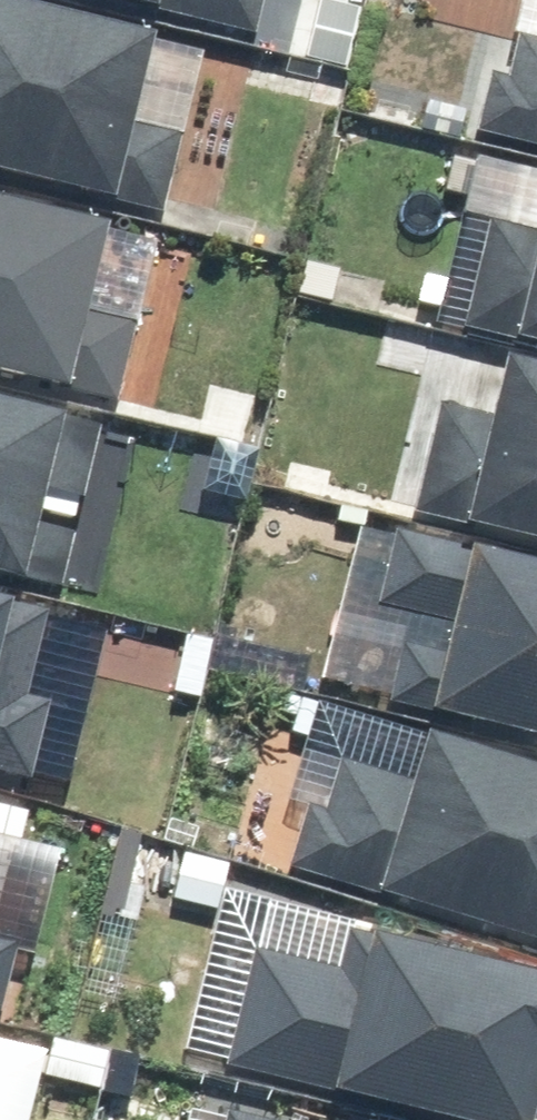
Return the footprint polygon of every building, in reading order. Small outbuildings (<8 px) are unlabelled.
[(134,23),(136,15),(243,41),(254,0),(43,0),(134,23)] [(91,213),(94,200),(153,215),(170,144),(111,130),(130,51),(0,20),(0,191),(91,213)] [(508,44),(497,86),(479,83),(464,140),(536,158),(536,51),(508,44)] [(531,186),(518,238),(477,228),(452,335),(493,345),(491,353),(536,364),(536,187),(531,186)] [(44,401),(47,391),(106,405),(124,332),(65,318),(84,239),(0,219),(0,391),(44,401)] [(442,536),(536,559),(536,384),(484,371),(471,423),(430,413),(404,519),(444,529),(442,536)] [(408,723),(536,756),(536,583),(462,564),(464,558),(386,538),(367,610),(431,626),(423,659),(393,651),(379,710),(409,718),(408,723)] [(21,788),(40,708),(17,703),(37,619),(0,611),(0,783),(21,788)] [(353,907),(536,961),(536,785),(511,776),(498,779),(399,749),(353,907)] [(310,1103),(376,1119),(512,1119),(525,1070),(536,1074),(536,996),(334,945),(326,977),(244,956),(214,1073),(312,1097),(310,1103)]
